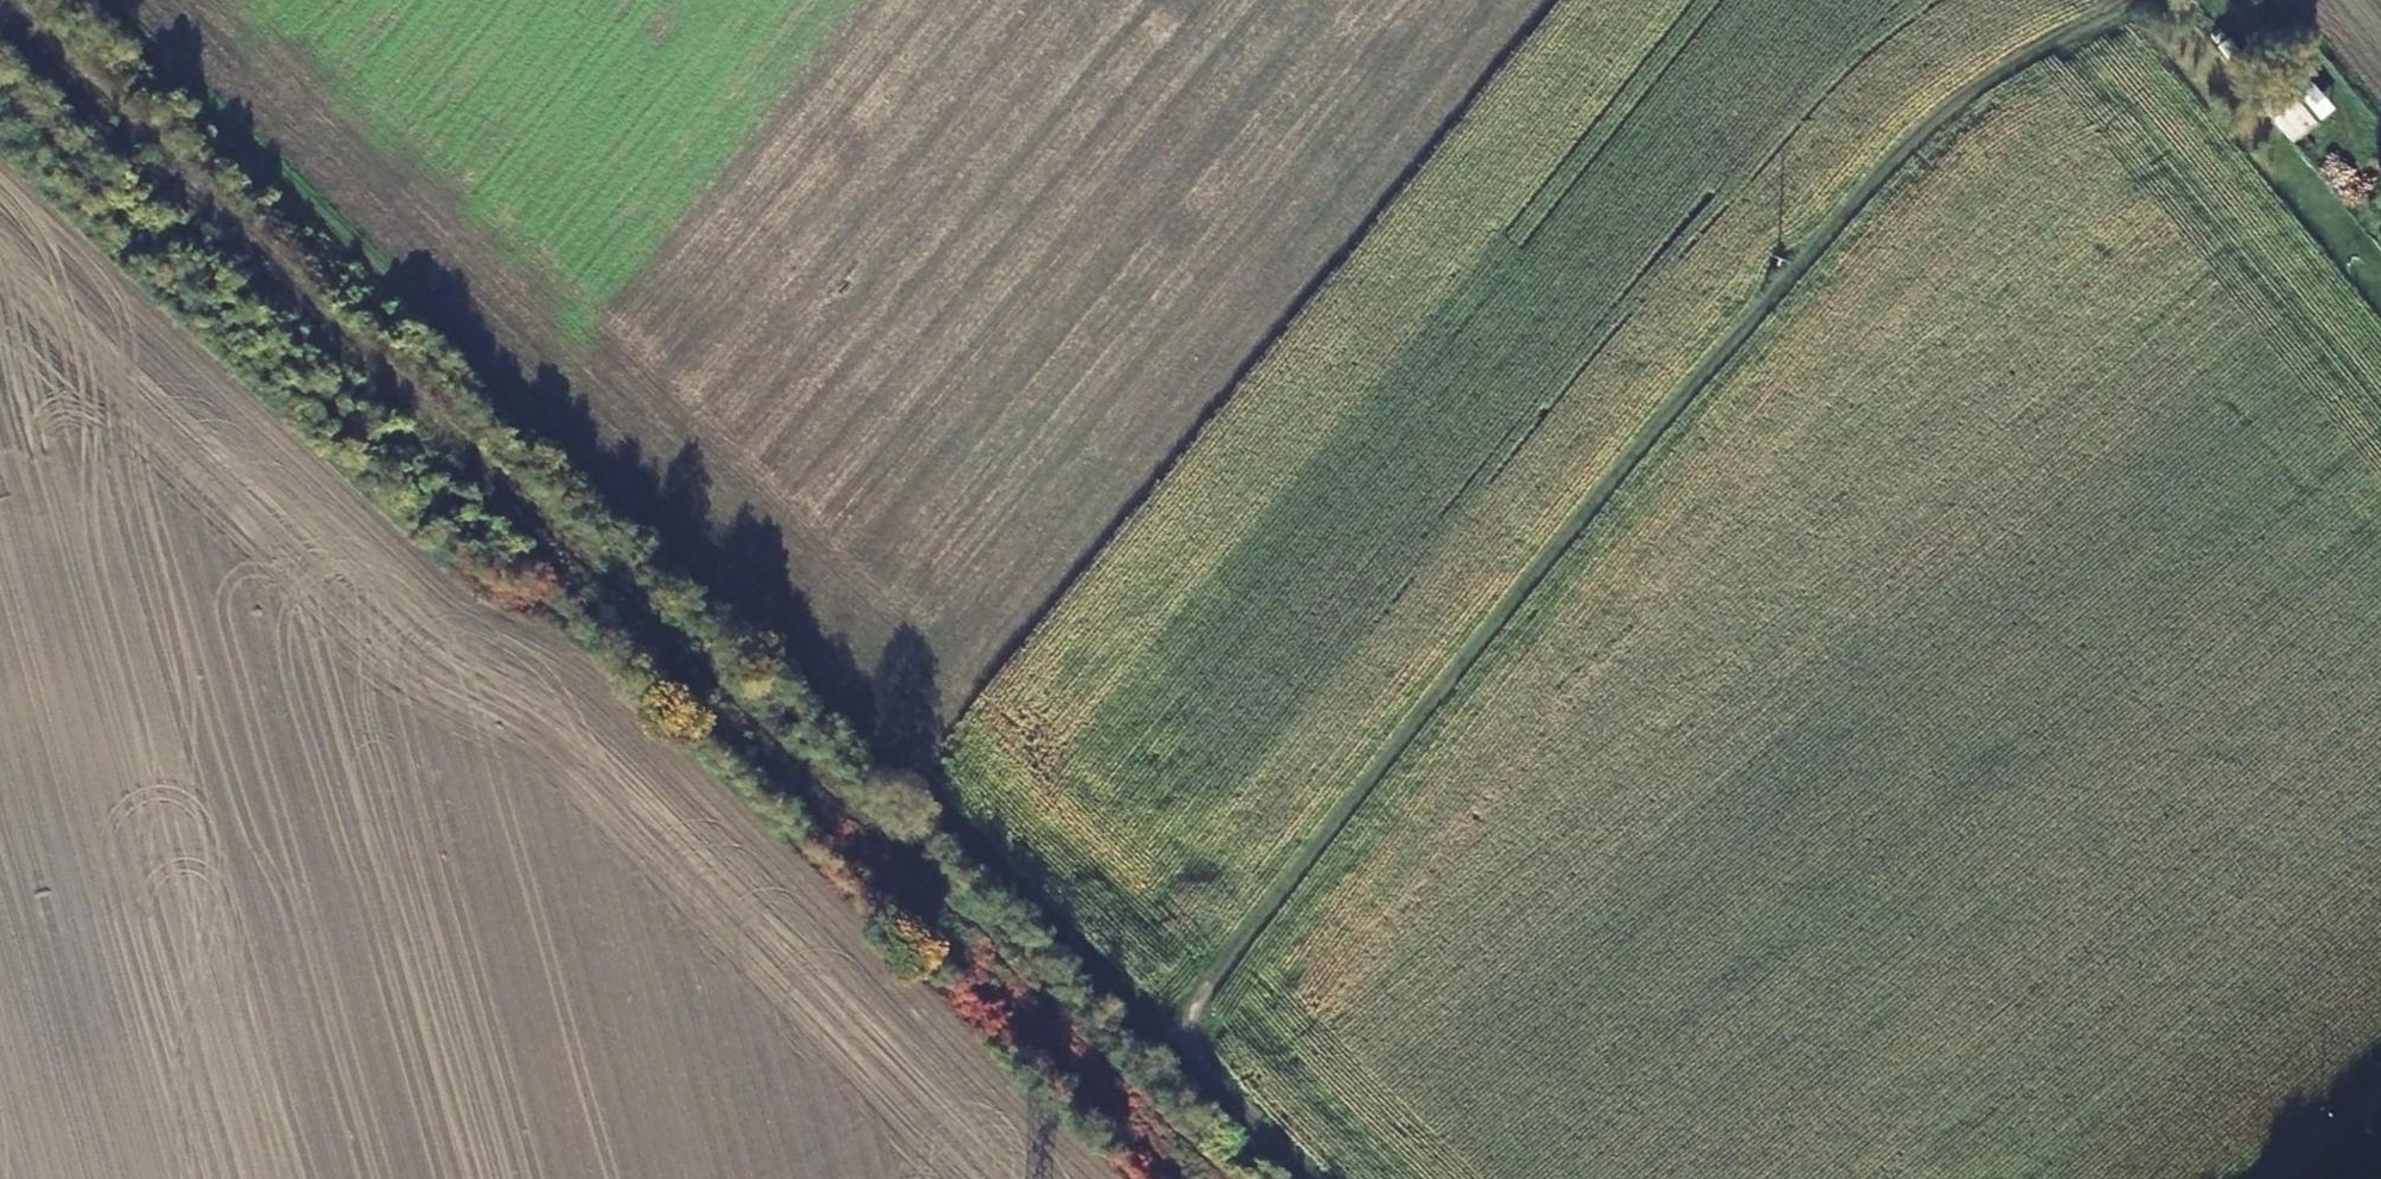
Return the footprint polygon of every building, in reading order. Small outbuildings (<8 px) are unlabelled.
[(2302,74),(2263,109),(2293,141),(2331,106),(2302,74)]
